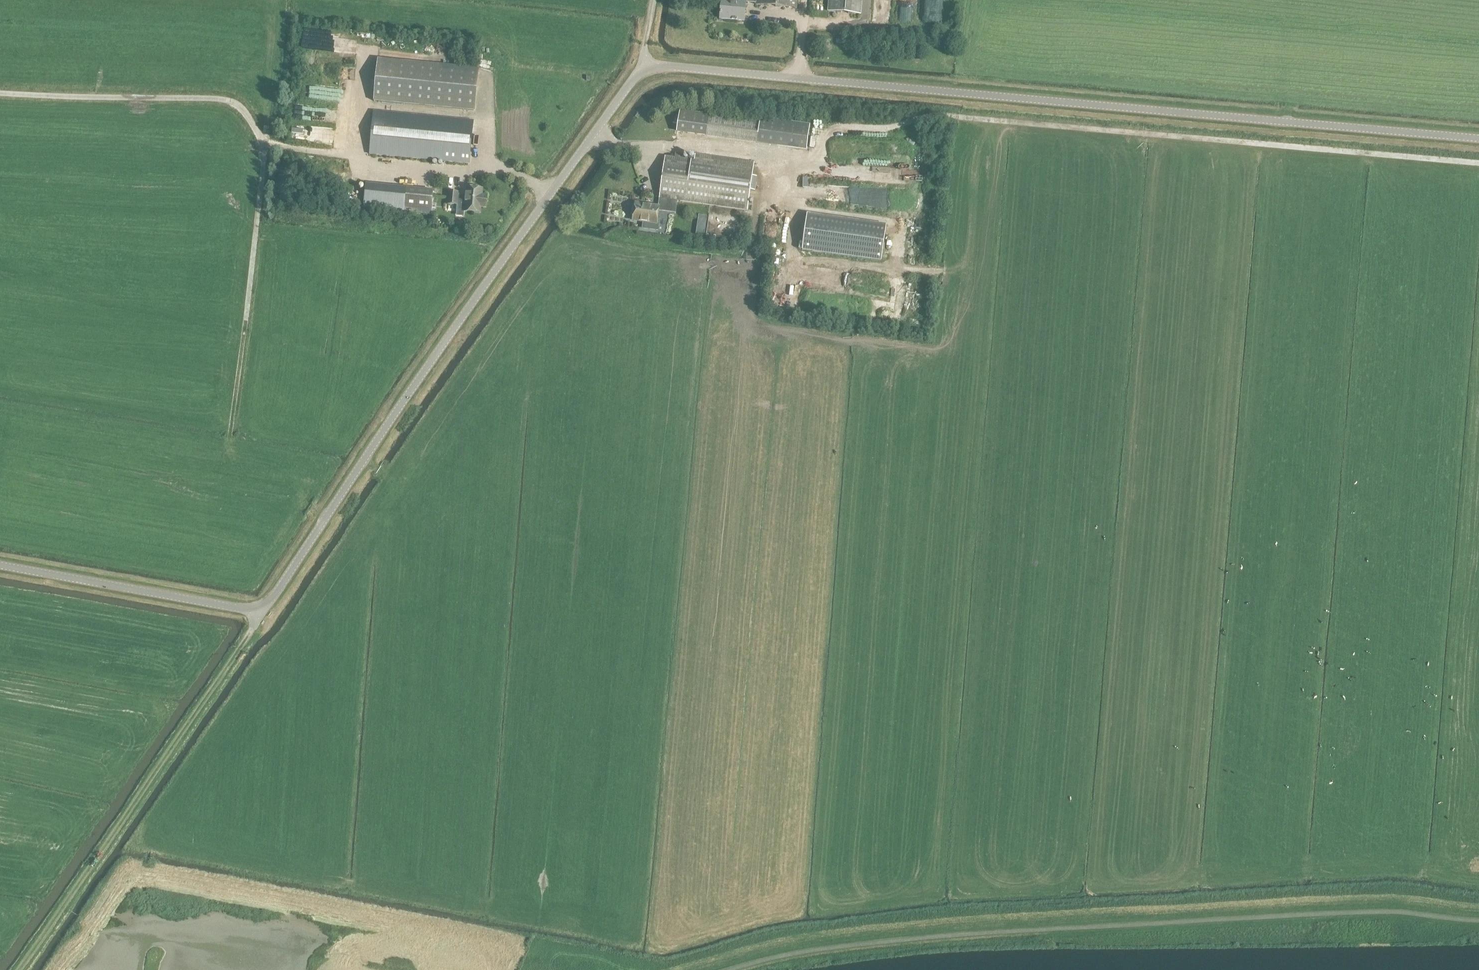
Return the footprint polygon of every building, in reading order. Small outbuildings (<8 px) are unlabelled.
[(756,5),(797,9),(798,0),(740,0),(740,3),(722,1),(720,19),(744,21),(746,2),(756,3),(756,5)] [(829,12),(859,14),(860,0),(830,0),(829,12)] [(374,101),(463,110),(474,111),(478,69),(463,68),(378,59),(374,101)] [(374,111),(370,154),(469,164),(473,121),(374,111)] [(807,149),(810,124),(760,118),(760,122),(710,115),(680,111),(677,131),(707,135),(757,142),(807,149)] [(659,208),(635,204),(633,221),(657,224),(659,211),(676,213),(677,201),(747,211),(753,169),(666,157),(659,208)] [(364,208),(430,215),(433,191),(366,184),(364,208)] [(481,207),(486,208),(487,196),(482,195),(483,189),(467,188),(466,196),(458,195),(458,193),(450,192),(448,204),(457,205),(458,201),(466,202),(465,212),(481,213),(481,207)] [(886,226),(807,216),(803,251),(881,262),(886,226)]
